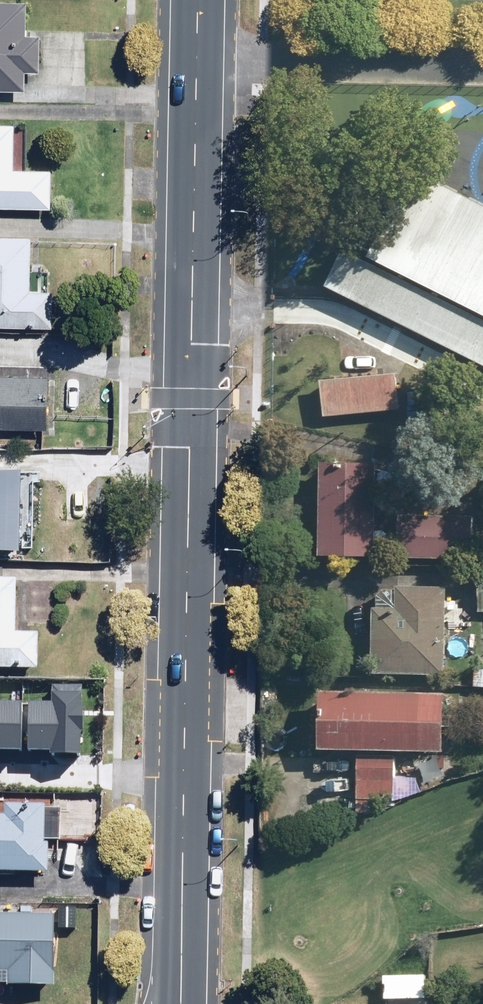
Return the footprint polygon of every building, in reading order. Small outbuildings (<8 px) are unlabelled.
[(23,94),(24,75),(39,76),(40,36),(24,36),(25,7),(0,6),(0,93),(23,94)] [(0,124),(0,207),(49,207),(49,170),(13,170),(13,124),(0,124)] [(412,189),(373,262),(482,321),(482,228),(412,189)] [(0,239),(0,330),(48,331),(50,292),(26,291),(28,240),(0,239)] [(45,429),(48,371),(0,369),(0,428),(45,429)] [(396,374),(321,380),(324,417),(400,410),(396,374)] [(375,558),(375,463),(320,463),(319,558),(375,558)] [(17,557),(18,466),(0,466),(0,556),(17,557)] [(473,559),(474,516),(399,515),(398,558),(473,559)] [(37,672),(38,635),(14,635),(15,582),(0,581),(0,671),(37,672)] [(371,673),(445,676),(448,589),(397,587),(396,609),(374,609),(371,673)] [(49,753),(80,753),(80,729),(83,729),(83,703),(81,703),(82,684),(52,684),(51,701),(28,701),(27,749),(49,750),(49,753)] [(443,752),(444,693),(320,691),(319,750),(443,752)] [(21,749),(22,700),(0,700),(0,749),(21,749)] [(392,799),(394,759),(358,758),(357,798),(392,799)] [(46,876),(48,843),(61,844),(83,845),(85,820),(62,819),(63,805),(2,802),(2,816),(0,816),(0,874),(46,876)] [(0,916),(0,972),(8,972),(8,986),(52,987),(54,917),(0,916)] [(426,997),(425,975),(383,976),(384,999),(426,997)]
